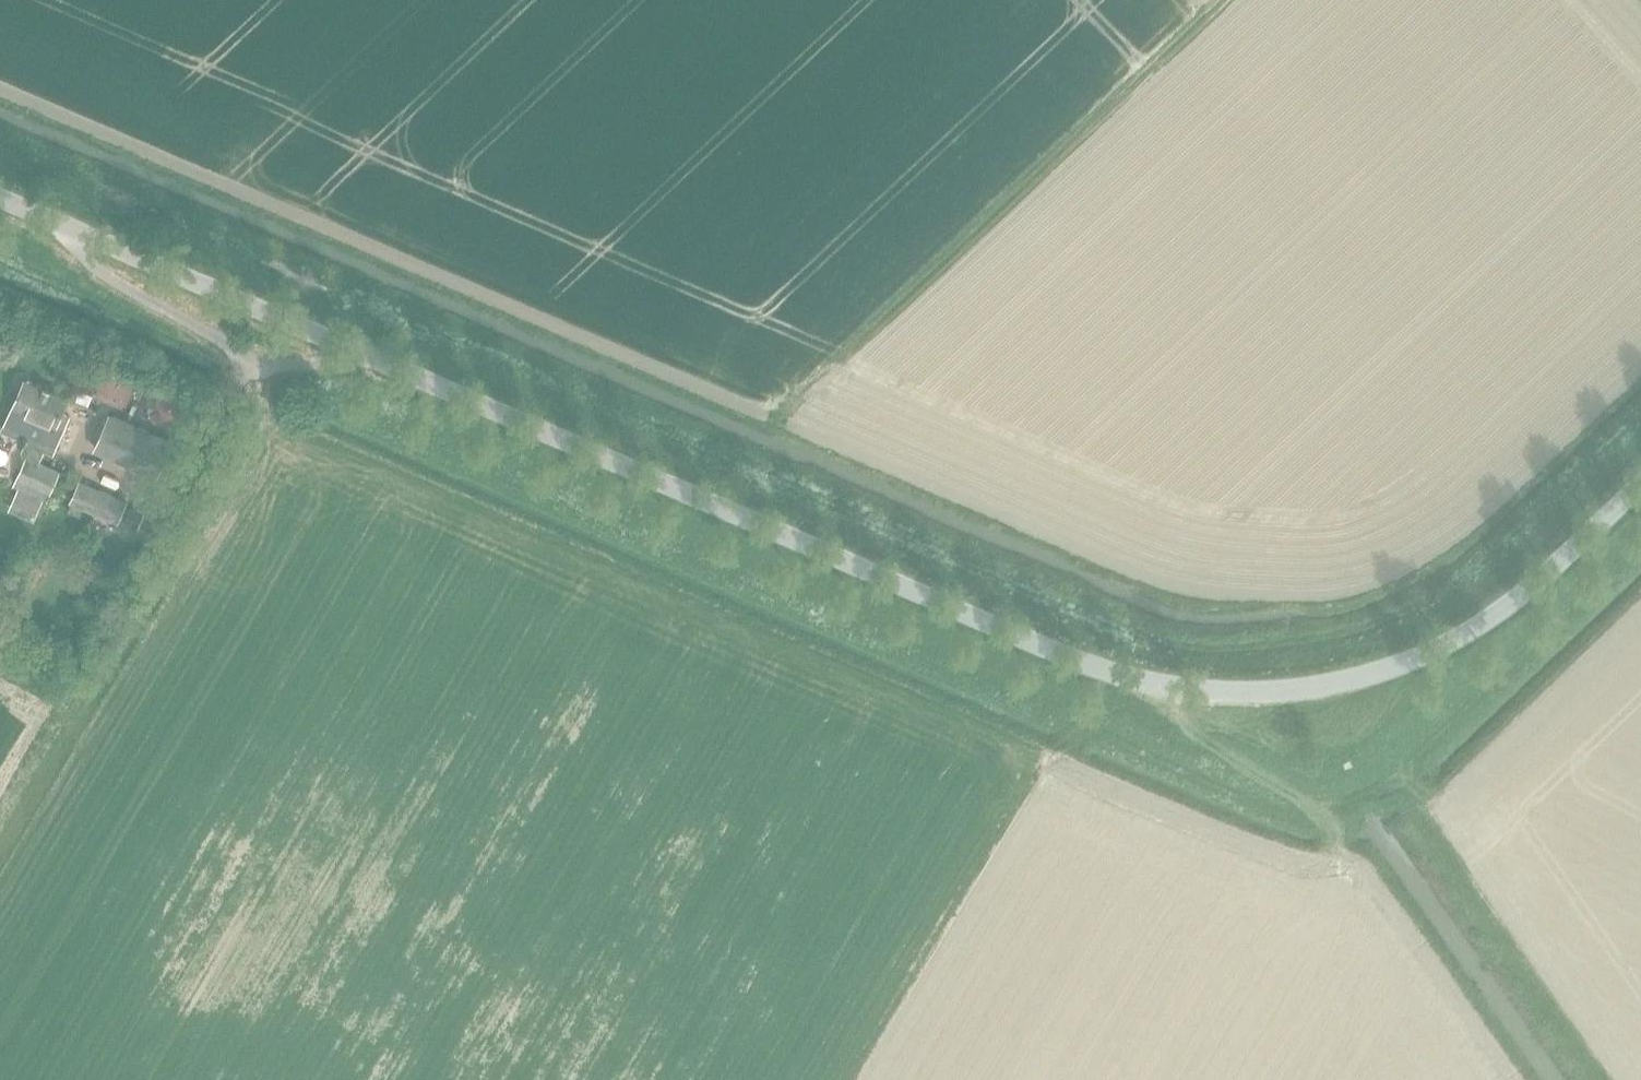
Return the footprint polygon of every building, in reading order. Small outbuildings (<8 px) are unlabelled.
[(70,415),(63,411),(70,396),(26,375),(1,430),(23,440),(21,443),(24,445),(21,452),(23,455),(26,457),(13,486),(18,488),(8,509),(33,521),(43,499),(46,501),(60,471),(39,462),(44,451),(52,454),(70,415)] [(172,442),(110,414),(96,445),(158,473),(172,442)] [(128,501),(79,479),(69,502),(118,524),(119,520),(137,528),(145,511),(126,503),(128,501)] [(71,503),(67,511),(79,517),(83,508),(71,503)]
